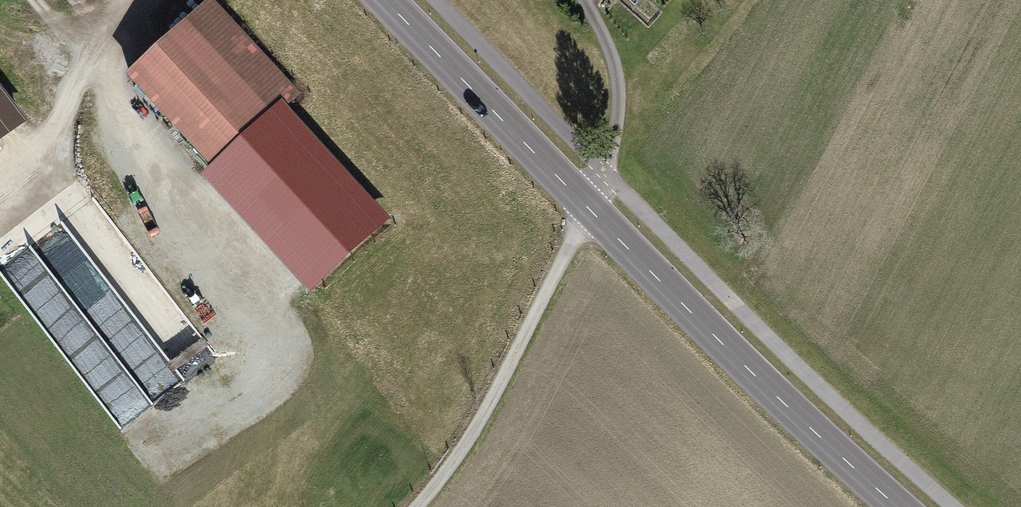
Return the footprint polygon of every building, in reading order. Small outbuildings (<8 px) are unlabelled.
[(211,3),(131,77),(216,169),(277,113),(296,95),(211,3)] [(20,122),(0,96),(0,137),(20,122)] [(277,113),(216,169),(210,175),(313,285),(379,223),(277,113)] [(216,356),(118,220),(82,246),(62,218),(0,263),(0,265),(117,427),(216,356)]
